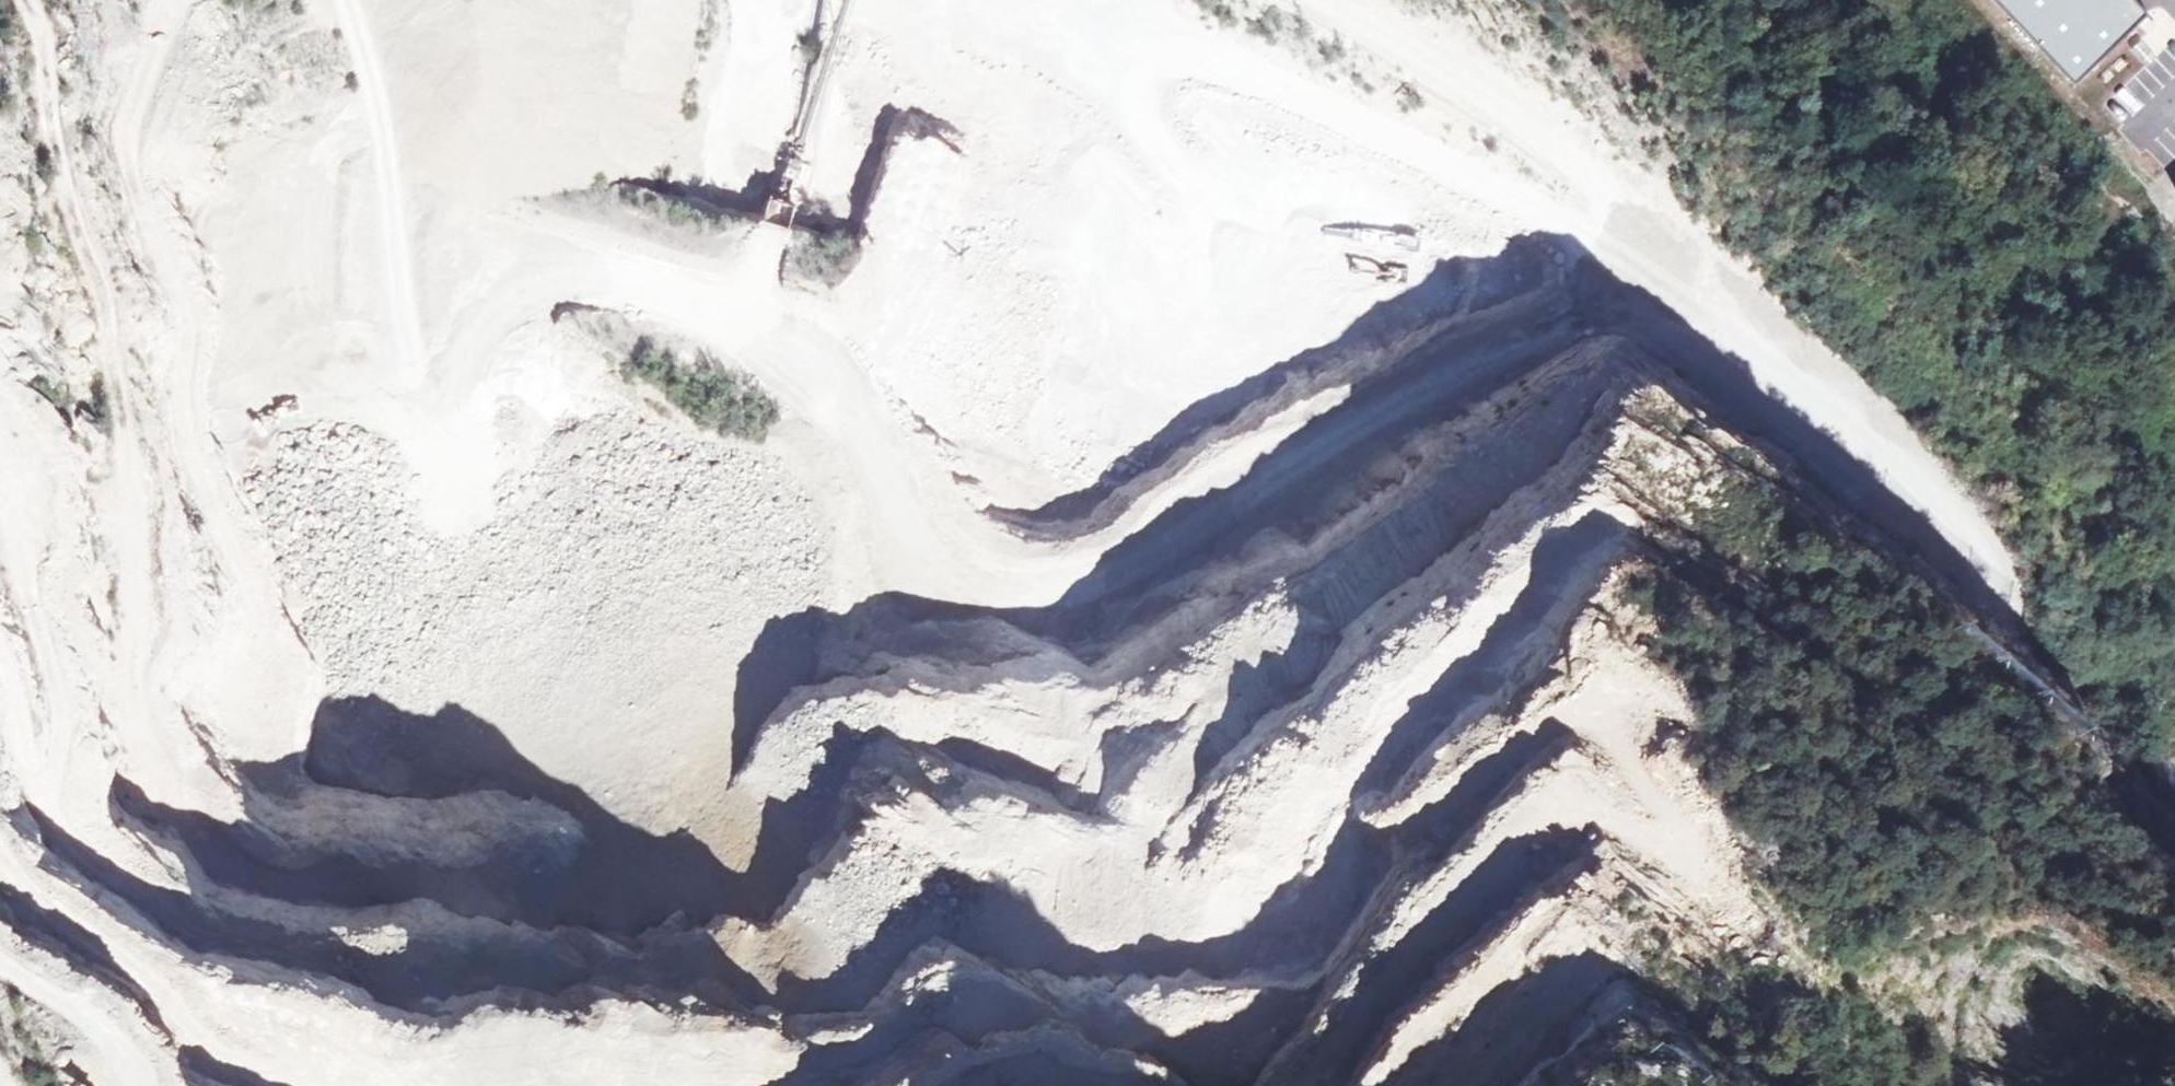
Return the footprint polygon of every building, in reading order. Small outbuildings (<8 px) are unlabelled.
[(2079,86),(2149,18),(2132,0),(1994,0),(2079,86)] [(1068,274),(1066,291),(1094,295),(1096,278),(1068,274)]
